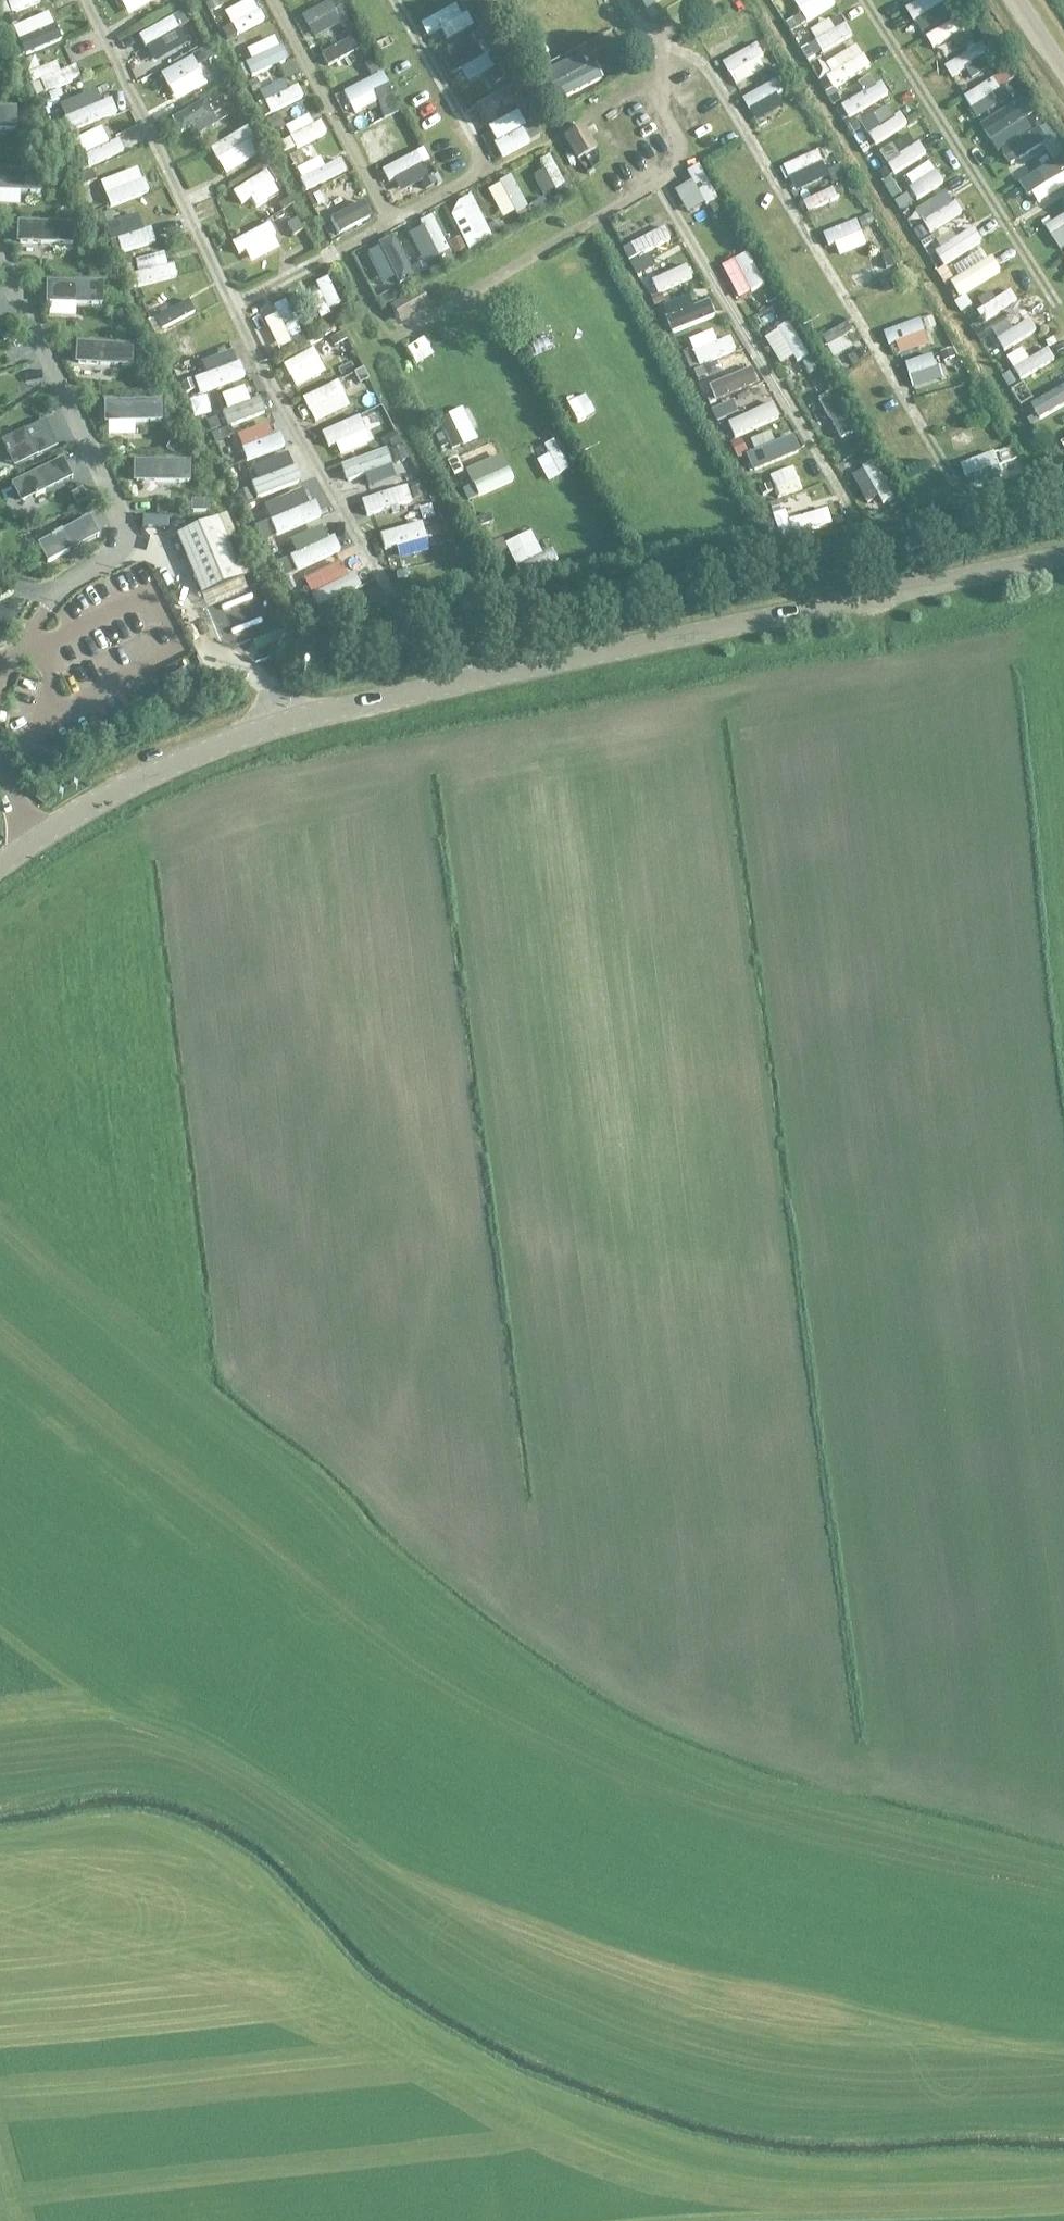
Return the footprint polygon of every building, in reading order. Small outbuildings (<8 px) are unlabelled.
[(459,14),(453,0),(434,0),(412,9),(419,25),(437,17),(439,22),(459,14)] [(799,9),(814,0),(793,0),(799,9)] [(801,17),(815,40),(845,22),(832,0),(829,0),(801,17)] [(917,21),(944,1),(943,0),(902,0),(917,21)] [(4,12),(8,26),(45,15),(42,1),(4,12)] [(310,26),(338,11),(332,1),(304,16),(310,26)] [(951,5),(919,22),(932,45),(963,27),(951,5)] [(235,25),(240,35),(267,20),(262,10),(235,25)] [(179,15),(151,31),(156,41),(185,25),(179,15)] [(233,22),(219,29),(228,46),(242,39),(233,22)] [(17,40),(51,38),(50,23),(16,25),(17,40)] [(975,30),(938,54),(945,65),(982,41),(975,30)] [(815,53),(828,74),(863,53),(850,31),(815,53)] [(456,70),(487,59),(476,32),(433,48),(439,64),(452,59),(456,70)] [(729,72),(761,55),(749,32),(716,49),(729,72)] [(358,36),(323,55),(329,67),(365,48),(358,36)] [(163,63),(173,75),(184,65),(191,73),(207,60),(191,40),(163,63)] [(282,48),(247,64),(253,77),(288,61),(282,48)] [(28,83),(72,67),(66,53),(52,58),(48,49),(19,60),(28,83)] [(548,85),(580,73),(575,62),(543,74),(548,85)] [(983,82),(993,76),(986,65),(956,85),(969,106),(990,92),(983,82)] [(769,67),(734,87),(746,110),(782,91),(769,67)] [(295,85),(289,73),(279,77),(275,68),(251,80),(261,101),(295,85)] [(840,106),(882,81),(875,69),(833,93),(840,106)] [(463,87),(475,110),(502,96),(489,73),(463,87)] [(382,89),(376,77),(345,93),(351,105),(382,89)] [(79,84),(40,99),(50,123),(89,108),(79,84)] [(167,106),(175,118),(206,97),(198,85),(167,106)] [(1009,85),(975,110),(988,127),(1022,102),(1009,85)] [(300,86),(267,102),(273,114),(306,97),(300,86)] [(865,100),(870,112),(886,105),(882,93),(865,100)] [(894,99),(861,121),(869,132),(901,110),(894,99)] [(206,101),(174,120),(182,135),(215,116),(206,101)] [(390,101),(353,115),(359,129),(395,114),(390,101)] [(495,112),(510,141),(529,131),(514,102),(495,112)] [(753,120),(758,133),(779,125),(784,137),(803,129),(793,104),(753,120)] [(312,108),(281,124),(288,137),(319,121),(312,108)] [(0,111),(0,130),(11,130),(11,111),(0,111)] [(1006,154),(1044,130),(1034,115),(996,138),(1006,154)] [(323,122),(293,138),(299,150),(329,134),(323,122)] [(1034,131),(1045,148),(1059,140),(1048,123),(1034,131)] [(563,137),(577,161),(597,149),(583,125),(563,137)] [(117,127),(80,138),(85,152),(121,141),(117,127)] [(220,161),(257,139),(250,127),(213,149),(220,161)] [(879,146),(884,159),(920,144),(914,131),(879,146)] [(784,177),(822,165),(814,139),(776,151),(784,177)] [(380,177),(419,161),(411,141),(372,157),(380,177)] [(1056,144),(1015,166),(1021,177),(1062,154),(1056,144)] [(64,150),(69,165),(85,159),(80,145),(64,150)] [(339,160),(333,147),(315,154),(312,145),(287,156),(297,178),(339,160)] [(926,149),(897,162),(908,185),(936,172),(926,149)] [(1024,178),(1030,190),(1063,171),(1063,156),(1024,178)] [(526,163),(537,186),(548,181),(537,157),(526,163)] [(347,173),(341,161),(301,182),(307,193),(347,173)] [(509,209),(521,204),(505,163),(492,168),(509,209)] [(40,191),(41,173),(0,172),(0,189),(40,191)] [(242,205),(276,184),(268,172),(234,192),(242,205)] [(1005,200),(1021,182),(1010,172),(994,191),(1005,200)] [(796,188),(804,209),(834,197),(827,177),(796,188)] [(908,196),(921,220),(955,202),(942,178),(908,196)] [(1063,194),(1063,184),(1061,180),(1032,200),(1039,211),(1063,194)] [(465,186),(443,197),(459,231),(481,220),(465,186)] [(695,221),(722,206),(717,196),(689,211),(695,221)] [(278,198),(262,205),(271,224),(287,218),(278,198)] [(329,230),(365,212),(359,200),(323,218),(329,230)] [(411,209),(432,252),(445,246),(424,203),(411,209)] [(850,207),(815,221),(821,234),(855,220),(850,207)] [(230,243),(268,223),(261,210),(223,231),(230,243)] [(660,212),(622,232),(629,244),(666,224),(660,212)] [(949,245),(969,233),(957,212),(936,223),(949,245)] [(1055,235),(1063,231),(1063,218),(1050,225),(1055,235)] [(17,223),(17,242),(74,244),(75,225),(17,223)] [(233,244),(240,256),(277,236),(270,224),(233,244)] [(158,243),(153,229),(119,239),(124,253),(158,243)] [(715,253),(731,285),(757,273),(742,240),(715,253)] [(862,255),(874,252),(870,241),(837,252),(844,275),(866,268),(862,255)] [(379,275),(390,271),(378,242),(368,247),(379,275)] [(668,244),(643,255),(649,267),(673,257),(668,244)] [(165,250),(123,263),(127,276),(168,263),(165,250)] [(988,250),(938,273),(943,285),(993,262),(988,250)] [(140,288),(179,277),(176,265),(137,275),(140,288)] [(999,269),(984,277),(989,287),(969,298),(975,309),(1010,290),(999,269)] [(874,293),(877,303),(896,297),(889,274),(856,283),(860,297),(874,293)] [(317,284),(329,311),(341,305),(329,279),(317,284)] [(98,284),(48,283),(48,302),(98,304),(98,284)] [(913,284),(899,288),(903,302),(917,298),(913,284)] [(667,318),(709,301),(703,287),(662,304),(667,318)] [(153,316),(187,300),(181,288),(147,304),(153,316)] [(401,326),(431,309),(420,290),(390,307),(401,326)] [(614,298),(606,302),(616,322),(624,318),(614,298)] [(192,301),(158,319),(164,331),(198,313),(192,301)] [(296,350),(309,344),(288,301),(275,308),(296,350)] [(778,301),(749,312),(762,346),(791,335),(778,301)] [(994,337),(1030,320),(1024,306),(1005,315),(1001,308),(984,316),(994,337)] [(730,337),(724,323),(713,328),(708,315),(683,326),(694,352),(730,337)] [(811,332),(828,360),(849,347),(832,320),(811,332)] [(11,323),(0,329),(0,335),(4,343),(17,336),(11,323)] [(1047,346),(1040,335),(1022,346),(1015,335),(999,345),(1013,368),(1047,346)] [(901,363),(907,362),(910,373),(934,367),(927,342),(898,349),(901,363)] [(129,347),(79,345),(78,364),(128,367),(129,347)] [(286,366),(293,378),(322,361),(316,349),(286,366)] [(778,359),(787,382),(811,371),(801,349),(778,359)] [(718,380),(745,372),(740,352),(712,360),(718,380)] [(845,361),(855,382),(863,378),(852,358),(845,361)] [(198,378),(205,395),(252,378),(245,361),(198,378)] [(1060,367),(1052,372),(1046,362),(1023,376),(1035,396),(1063,379),(1063,373),(1060,367)] [(946,374),(917,383),(924,405),(953,397),(946,374)] [(311,412),(345,395),(339,382),(304,399),(311,412)] [(802,399),(813,423),(840,410),(829,386),(802,399)] [(863,419),(873,414),(864,394),(854,399),(863,419)] [(442,403),(449,422),(459,419),(452,399),(442,403)] [(157,403),(107,404),(107,423),(157,423),(157,403)] [(583,442),(594,436),(580,407),(568,413),(583,442)] [(323,434),(330,449),(367,432),(361,417),(323,434)] [(753,427),(757,438),(778,430),(774,419),(753,427)] [(45,421),(1,442),(14,468),(57,447),(45,421)] [(939,442),(959,434),(954,423),(934,431),(939,442)] [(560,459),(544,424),(522,434),(539,469),(560,459)] [(761,447),(785,441),(782,431),(759,438),(761,447)] [(994,440),(952,448),(955,462),(996,453),(994,440)] [(185,450),(173,442),(167,451),(179,459),(185,450)] [(438,450),(445,465),(456,460),(449,445),(438,450)] [(844,460),(860,494),(885,482),(869,448),(844,460)] [(349,482),(395,466),(390,450),(343,467),(349,482)] [(499,455),(484,463),(477,451),(459,461),(471,485),(505,467),(499,455)] [(809,475),(805,460),(793,464),(791,455),(767,462),(774,486),(809,475)] [(72,479),(63,460),(15,483),(24,502),(35,497),(35,498),(45,493),(45,492),(72,479)] [(186,464),(136,463),(136,482),(186,483),(186,464)] [(489,522),(520,513),(508,474),(477,484),(489,522)] [(82,489),(71,495),(77,506),(88,500),(82,489)] [(208,503),(193,503),(193,513),(208,514),(208,503)] [(51,561),(99,536),(89,517),(62,531),(61,530),(50,536),(51,537),(41,542),(51,561)] [(511,566),(550,550),(544,537),(532,541),(523,519),(497,530),(511,566)] [(214,520),(175,536),(199,596),(239,579),(214,520)] [(382,551),(424,539),(420,524),(378,536),(382,551)] [(394,569),(396,582),(441,575),(438,562),(394,569)] [(175,568),(162,571),(172,612),(186,608),(175,568)] [(18,616),(0,610),(0,631),(12,635),(18,616)]
